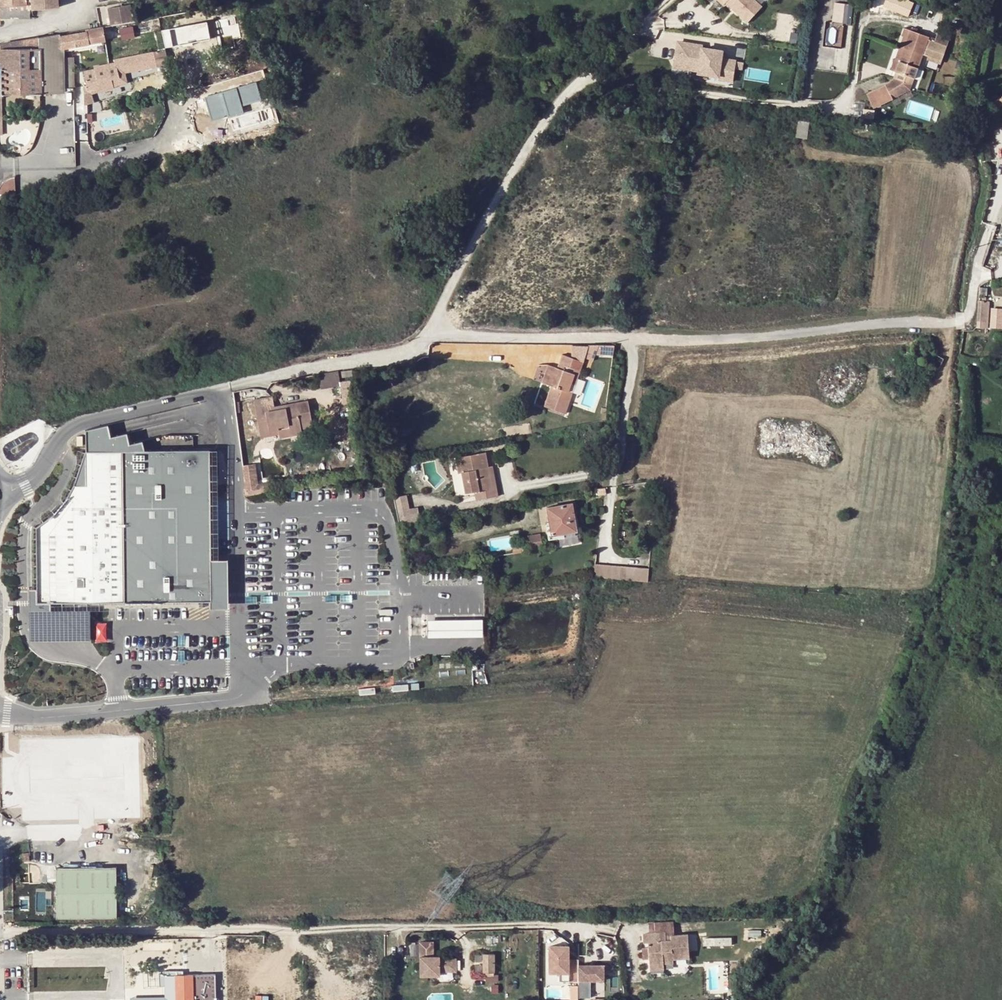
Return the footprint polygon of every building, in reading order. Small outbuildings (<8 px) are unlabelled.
[(30,18),(30,9),(32,9),(31,0),(0,0),(0,18),(30,18)] [(32,9),(32,10),(59,7),(58,0),(31,0),(32,9)] [(726,3),(748,23),(763,7),(755,0),(717,0),(724,6),(726,3)] [(883,11),(890,14),(896,1),(893,0),(888,0),(883,11)] [(853,22),(855,3),(836,1),(834,21),(853,22)] [(240,2),(134,21),(123,23),(104,26),(103,26),(72,32),(61,34),(63,48),(105,41),(244,16),(240,2)] [(123,23),(134,21),(131,7),(120,9),(122,17),(123,23)] [(903,36),(899,47),(904,49),(905,47),(911,30),(905,28),(902,35),(903,36)] [(929,37),(911,30),(905,47),(923,54),(925,54),(925,55),(927,56),(942,61),(947,46),(929,39),(929,37)] [(61,34),(39,37),(40,49),(41,49),(42,93),(64,93),(64,88),(64,62),(64,58),(63,48),(61,34)] [(119,61),(109,63),(93,66),(94,68),(85,70),(84,72),(87,85),(96,84),(98,92),(127,86),(126,82),(129,81),(128,77),(125,78),(123,69),(215,50),(213,39),(118,58),(119,61)] [(705,48),(680,44),(676,68),(701,72),(700,75),(720,78),(720,80),(735,83),(738,63),(723,61),(724,53),(704,50),(705,48)] [(904,49),(899,47),(895,60),(894,59),(890,69),(896,71),(904,49)] [(923,54),(905,47),(904,49),(896,71),(893,79),(898,80),(911,85),(923,54)] [(240,52),(244,67),(257,63),(253,48),(240,52)] [(41,49),(40,49),(1,49),(1,93),(42,93),(41,49)] [(942,61),(927,56),(927,59),(941,65),(942,61)] [(64,62),(64,88),(74,88),(74,62),(64,62)] [(893,79),(890,89),(888,86),(868,96),(874,107),(893,98),(909,90),(907,89),(907,88),(897,84),(898,80),(893,79)] [(909,90),(911,85),(898,80),(897,84),(907,88),(907,89),(909,90)] [(210,113),(262,100),(258,82),(206,95),(210,113)] [(28,111),(24,110),(21,115),(23,119),(28,120),(31,116),(28,111)] [(809,122),(799,121),(797,137),(806,138),(809,122)] [(16,196),(15,177),(13,177),(9,178),(5,180),(2,184),(0,186),(0,200),(16,196)] [(978,301),(976,328),(988,328),(990,301),(978,301)] [(1001,327),(1001,306),(993,306),(992,326),(1001,327)] [(571,358),(584,363),(585,358),(584,358),(588,345),(573,346),(573,353),(571,358)] [(600,346),(588,345),(584,358),(585,358),(595,361),(597,355),(600,346)] [(615,346),(600,346),(597,355),(615,355),(615,346)] [(561,355),(558,363),(565,365),(563,370),(557,368),(553,367),(547,385),(550,386),(544,405),(566,413),(571,397),(567,396),(569,392),(571,383),(575,374),(579,376),(584,363),(571,358),(561,355)] [(547,385),(553,367),(547,364),(541,382),(547,385)] [(338,373),(318,376),(320,389),(340,386),(338,373)] [(351,402),(350,379),(342,380),(344,403),(351,402)] [(543,405),(545,395),(538,393),(536,403),(543,405)] [(255,400),(257,413),(266,411),(268,422),(270,432),(279,430),(279,434),(290,432),(291,436),(302,434),(301,429),(313,427),(309,400),(285,404),(286,407),(275,409),(274,406),(273,396),(255,400)] [(266,411),(257,413),(259,424),(268,422),(266,411)] [(126,430),(136,428),(134,419),(124,420),(126,430)] [(85,430),(85,451),(73,485),(64,502),(53,514),(35,527),(36,604),(211,602),(211,612),(220,612),(227,612),(229,612),(228,564),(211,564),(209,450),(143,451),(141,441),(129,444),(126,433),(110,436),(107,425),(85,430)] [(279,430),(270,432),(261,433),(262,438),(279,434),(279,430)] [(456,457),(459,473),(462,472),(466,493),(481,490),(483,499),(497,496),(496,487),(492,488),(487,467),(484,468),(483,462),(487,461),(485,453),(456,457)] [(492,488),(496,487),(491,461),(487,461),(483,462),(484,468),(487,467),(492,488)] [(255,464),(243,465),(246,486),(258,484),(255,464)] [(462,472),(459,473),(464,502),(483,499),(481,490),(466,493),(462,472)] [(258,484),(246,486),(247,495),(269,491),(268,482),(258,484)] [(406,495),(394,497),(397,511),(409,509),(406,495)] [(571,502),(546,507),(551,536),(564,534),(563,530),(576,528),(571,502)] [(409,509),(397,511),(399,524),(420,520),(418,507),(409,509)] [(512,546),(514,553),(524,551),(523,545),(512,546)] [(597,578),(650,582),(651,569),(598,564),(597,578)] [(89,607),(31,607),(31,636),(89,636),(89,607)] [(459,640),(483,639),(483,622),(461,623),(427,623),(427,640),(459,640)] [(55,729),(44,730),(44,739),(55,738),(55,729)] [(116,868),(56,870),(57,921),(117,920),(116,868)] [(649,937),(665,936),(666,944),(672,943),(671,939),(673,939),(672,925),(648,927),(649,937)] [(221,934),(207,933),(207,943),(221,942),(221,934)] [(666,944),(665,936),(649,937),(644,938),(644,947),(649,946),(650,953),(651,964),(651,967),(665,966),(675,966),(674,961),(690,960),(689,937),(673,939),(671,939),(672,943),(666,944)] [(420,977),(435,977),(435,972),(440,972),(455,972),(455,959),(439,959),(439,957),(434,957),(434,943),(420,943),(420,977)] [(571,948),(551,947),(551,975),(561,975),(560,983),(580,983),(580,967),(580,960),(571,961),(571,948)] [(494,954),(485,954),(484,972),(494,973),(494,954)] [(606,967),(580,967),(580,983),(580,999),(592,999),(592,982),(606,982),(606,967)] [(158,976),(159,988),(163,987),(164,998),(142,998),(142,999),(220,999),(219,975),(212,975),(202,975),(195,975),(195,970),(180,970),(181,975),(158,976)]
